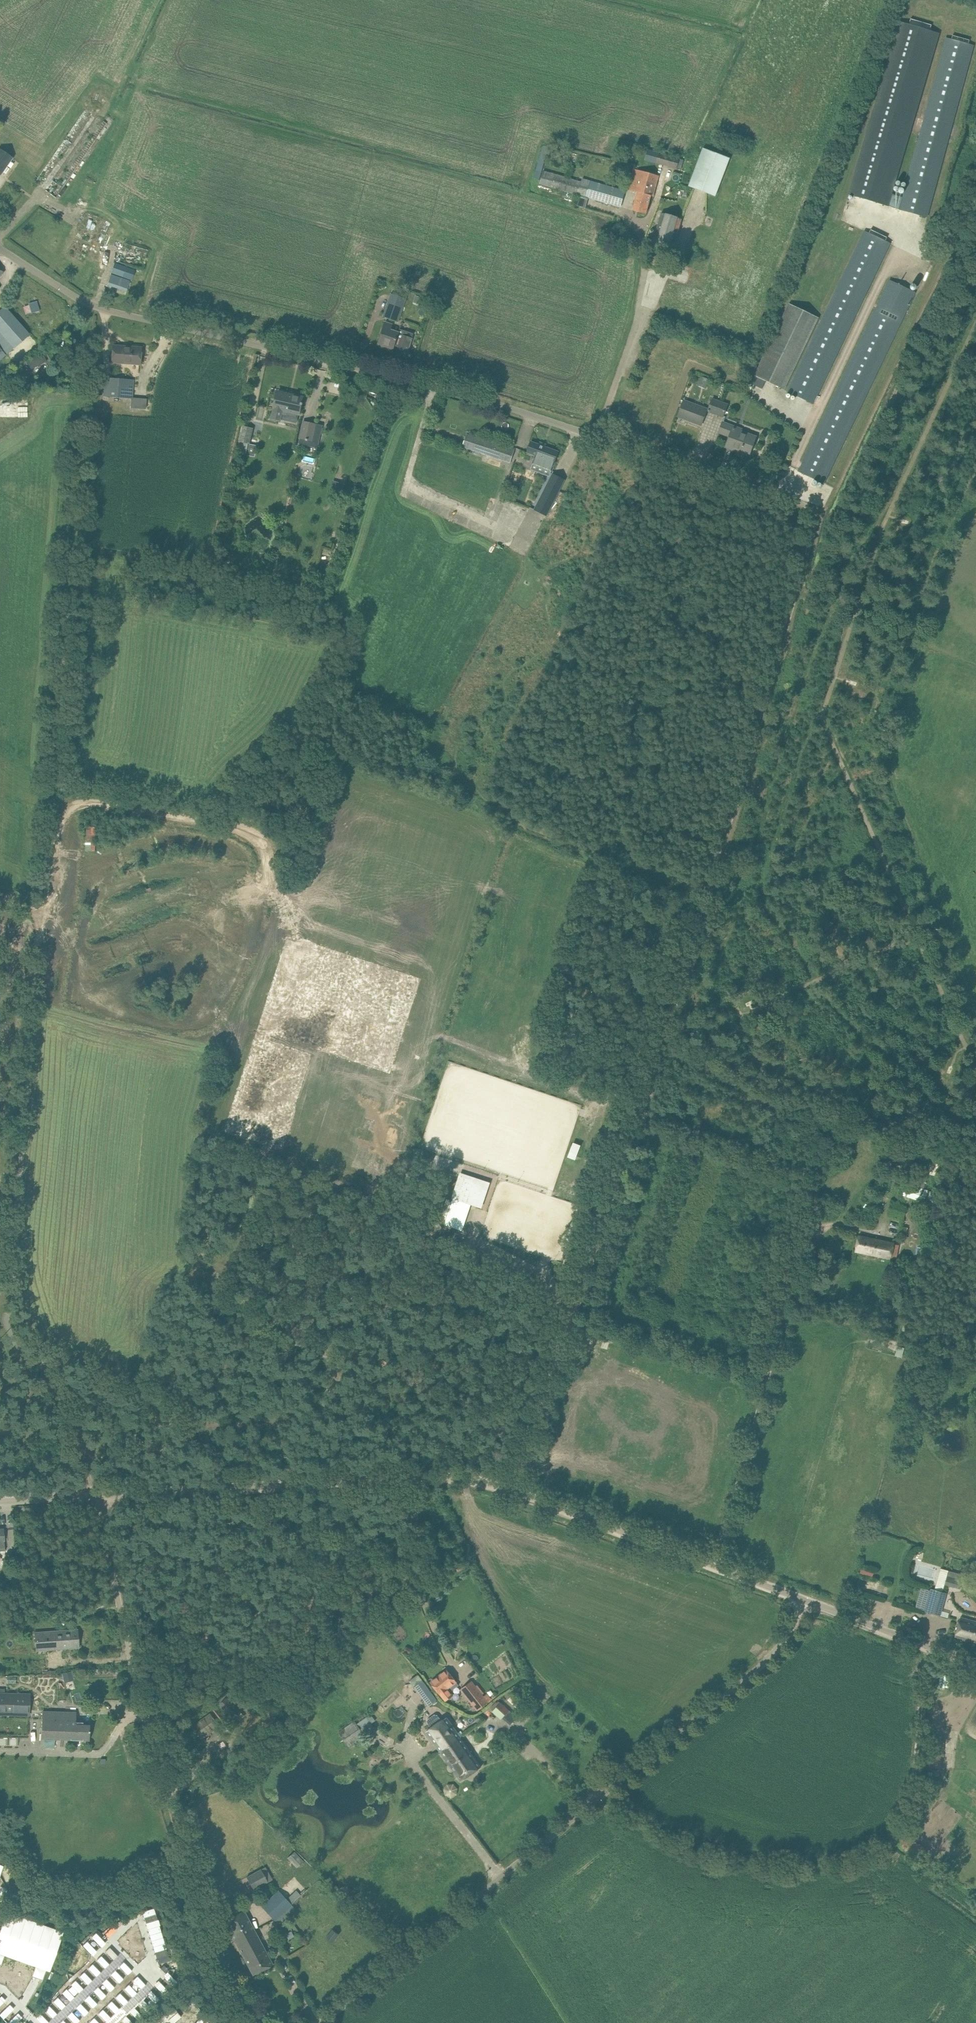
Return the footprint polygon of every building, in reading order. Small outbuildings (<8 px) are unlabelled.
[(899,21),(848,194),(852,195),(900,209),(903,197),(893,194),(921,97),(939,36),(940,33),(930,30),(932,25),(932,24),(921,21),(911,19),(909,24),(899,21)] [(906,186),(903,197),(900,209),(927,217),(949,135),(953,136),(955,128),(951,127),(974,45),(968,44),(970,40),(953,35),(951,39),(946,38),(924,119),(918,118),(916,126),(922,128),(921,130),(906,186)] [(86,109),(34,183),(56,198),(107,123),(86,109)] [(689,186),(716,196),(730,158),(703,148),(689,186)] [(679,158),(648,149),(645,160),(676,169),(679,158)] [(0,175),(12,158),(0,150),(0,174),(0,175)] [(658,175),(634,168),(628,189),(638,192),(633,210),(645,213),(650,196),(652,196),(658,175)] [(540,184),(580,195),(578,205),(586,207),(588,198),(620,207),(625,190),(582,179),(582,181),(544,170),(540,184)] [(661,213),(651,247),(671,254),(681,219),(682,220),(682,219),(661,213)] [(864,231),(788,391),(813,404),(890,243),(864,231)] [(119,262),(126,264),(141,269),(148,249),(125,242),(119,262)] [(125,267),(113,263),(110,273),(122,277),(125,267)] [(130,280),(111,274),(107,285),(126,291),(130,280)] [(915,292),(890,280),(798,471),(824,483),(915,292)] [(383,316),(398,321),(406,299),(391,294),(383,316)] [(754,374),(784,389),(819,317),(789,302),(754,374)] [(7,354),(29,335),(4,307),(0,311),(0,346),(7,354)] [(393,350),(394,346),(398,332),(390,330),(392,325),(385,322),(379,340),(384,342),(383,347),(393,350)] [(394,346),(399,347),(399,349),(407,352),(413,334),(399,329),(398,332),(394,346)] [(111,362),(140,364),(141,347),(112,345),(111,362)] [(105,378),(104,397),(130,399),(131,380),(105,378)] [(286,393),(278,391),(274,408),(272,418),(280,420),(282,410),(299,414),(301,403),(302,399),(286,395),(286,393)] [(728,403),(713,398),(708,410),(723,416),(728,403)] [(706,410),(684,402),(678,416),(701,424),(706,410)] [(322,426),(304,421),(300,438),(319,442),(322,426)] [(741,429),(723,422),(720,431),(730,435),(726,446),(727,447),(727,445),(733,447),(732,449),(749,455),(755,437),(740,431),(741,429)] [(249,443),(253,428),(243,426),(240,441),(249,443)] [(464,449),(513,460),(516,446),(467,434),(464,449)] [(536,455),(533,463),(552,470),(558,452),(545,447),(546,445),(539,442),(539,444),(531,441),(527,452),(536,455)] [(546,515),(559,491),(547,485),(535,509),(546,515)] [(87,825),(86,851),(97,851),(97,825),(87,825)] [(931,1160),(927,1172),(936,1175),(940,1163),(931,1160)] [(459,1169),(449,1198),(476,1207),(487,1178),(459,1169)] [(903,1185),(903,1197),(923,1198),(923,1186),(903,1185)] [(891,1202),(888,1213),(903,1218),(907,1207),(891,1202)] [(855,1251),(874,1255),(878,1239),(859,1235),(855,1251)] [(878,1239),(874,1255),(891,1259),(891,1258),(896,1259),(899,1245),(894,1244),(894,1243),(878,1239)] [(13,1574),(12,1565),(5,1566),(6,1575),(13,1574)] [(874,1577),(876,1571),(863,1566),(861,1572),(874,1577)] [(947,1575),(945,1583),(958,1587),(960,1579),(947,1575)] [(931,1588),(925,1611),(940,1615),(946,1591),(931,1588)] [(955,1636),(975,1642),(975,1621),(960,1617),(955,1636)] [(78,1629),(35,1633),(36,1650),(79,1647),(78,1629)] [(456,1682),(447,1669),(431,1682),(440,1694),(441,1694),(446,1700),(452,1695),(450,1692),(458,1685),(456,1682)] [(62,1673),(65,1681),(75,1678),(73,1670),(62,1673)] [(418,1674),(410,1680),(414,1686),(429,1706),(439,1698),(437,1696),(435,1697),(423,1680),(418,1674)] [(70,1691),(77,1688),(73,1679),(66,1682),(70,1691)] [(461,1689),(478,1710),(488,1702),(491,1699),(487,1693),(484,1696),(472,1681),(461,1689)] [(0,1692),(0,1715),(30,1716),(31,1694),(0,1692)] [(220,1705),(235,1718),(241,1712),(226,1698),(220,1705)] [(498,1699),(490,1707),(493,1710),(501,1702),(498,1699)] [(511,1724),(517,1717),(501,1702),(492,1711),(501,1719),(503,1717),(511,1724)] [(42,1712),(41,1738),(89,1740),(90,1722),(76,1721),(76,1713),(42,1712)] [(193,1725),(202,1739),(221,1726),(211,1713),(193,1725)] [(427,1731),(441,1751),(460,1737),(446,1717),(442,1720),(438,1715),(435,1714),(427,1719),(427,1722),(431,1728),(427,1731)] [(339,1731),(348,1746),(365,1735),(355,1720),(339,1731)] [(460,1737),(441,1751),(461,1780),(481,1767),(460,1737)] [(456,1783),(445,1786),(448,1797),(459,1794),(456,1783)] [(247,1877),(253,1889),(272,1879),(265,1867),(247,1877)] [(279,1891),(262,1907),(275,1920),(279,1924),(293,1911),(289,1906),(301,1895),(296,1890),(287,1899),(279,1891)] [(40,1950),(44,1911),(0,1904),(0,1944),(40,1950)] [(224,1921),(235,1940),(254,1930),(243,1910),(224,1921)] [(332,1942),(339,1934),(333,1929),(327,1937),(332,1942)] [(254,1930),(235,1940),(253,1975),(273,1964),(254,1930)] [(11,2022),(52,2022),(34,2003),(11,2022)]
